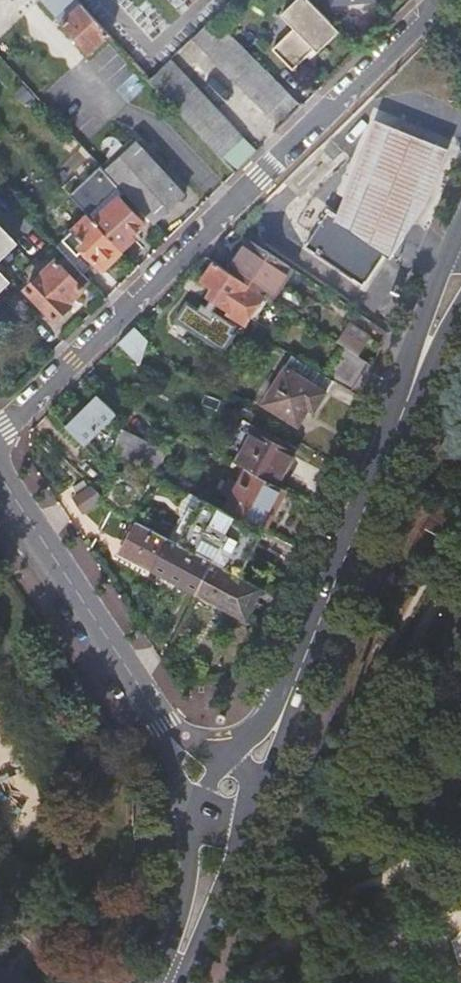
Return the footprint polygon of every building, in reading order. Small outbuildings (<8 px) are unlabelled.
[(106,36),(73,0),(39,0),(59,23),(87,54),(106,36)] [(308,0),(298,0),(281,16),(294,29),(273,50),(294,71),(315,50),(318,54),(340,33),(308,0)] [(288,94),(214,19),(192,39),(267,114),(288,94)] [(242,139),(170,61),(148,81),(220,160),(242,139)] [(298,105),(288,94),(267,114),(278,124),(298,105)] [(124,193),(154,224),(185,195),(136,143),(105,172),(124,193)] [(100,167),(68,197),(87,217),(92,222),(118,197),(118,198),(124,193),(105,172),(100,167)] [(92,222),(120,252),(133,239),(130,236),(143,224),(118,198),(118,197),(92,222)] [(294,203),(270,238),(341,285),(365,250),(294,203)] [(92,222),(87,217),(55,248),(75,268),(82,276),(91,266),(95,271),(100,267),(103,270),(121,253),(120,252),(92,222)] [(14,243),(0,229),(0,256),(14,243)] [(271,299),(290,268),(249,241),(228,272),(250,286),(266,296),(271,299)] [(83,288),(88,283),(82,276),(75,268),(69,274),(57,261),(26,291),(55,321),(70,306),(69,304),(84,290),(83,288)] [(250,286),(228,272),(215,263),(203,282),(216,291),(211,299),(212,299),(218,303),(231,312),(228,316),(246,327),(266,296),(250,286)] [(15,294),(5,304),(25,326),(36,315),(15,294)] [(197,312),(186,305),(176,321),(222,352),(234,336),(230,333),(234,327),(212,313),(218,303),(212,299),(206,308),(201,305),(197,312)] [(349,324),(337,342),(344,346),(357,355),(369,338),(349,324)] [(147,341),(134,328),(118,344),(140,365),(144,351),(147,341)] [(351,391),(369,362),(357,355),(344,346),(326,376),(334,381),(351,391)] [(334,381),(326,376),(292,355),(262,404),(298,426),(309,409),(315,412),(334,381)] [(114,411),(97,394),(65,425),(82,443),(114,411)] [(119,429),(112,453),(152,474),(154,475),(165,454),(137,439),(138,438),(119,429)] [(236,464),(247,469),(277,486),(294,453),(253,431),(236,464)] [(225,511),(264,531),(285,490),(277,486),(247,469),(225,511)] [(154,475),(152,474),(145,490),(118,477),(99,495),(97,501),(99,503),(136,522),(170,539),(213,562),(241,577),(264,531),(225,511),(154,475)] [(91,487),(99,495),(100,494),(92,486),(91,487)] [(97,501),(99,495),(91,487),(73,499),(77,506),(82,513),(99,503),(97,501)] [(152,571),(170,539),(136,522),(119,554),(152,571)] [(197,594),(213,562),(170,539),(152,571),(176,583),(197,594)] [(263,588),(241,577),(213,562),(197,594),(247,620),(263,588)]
